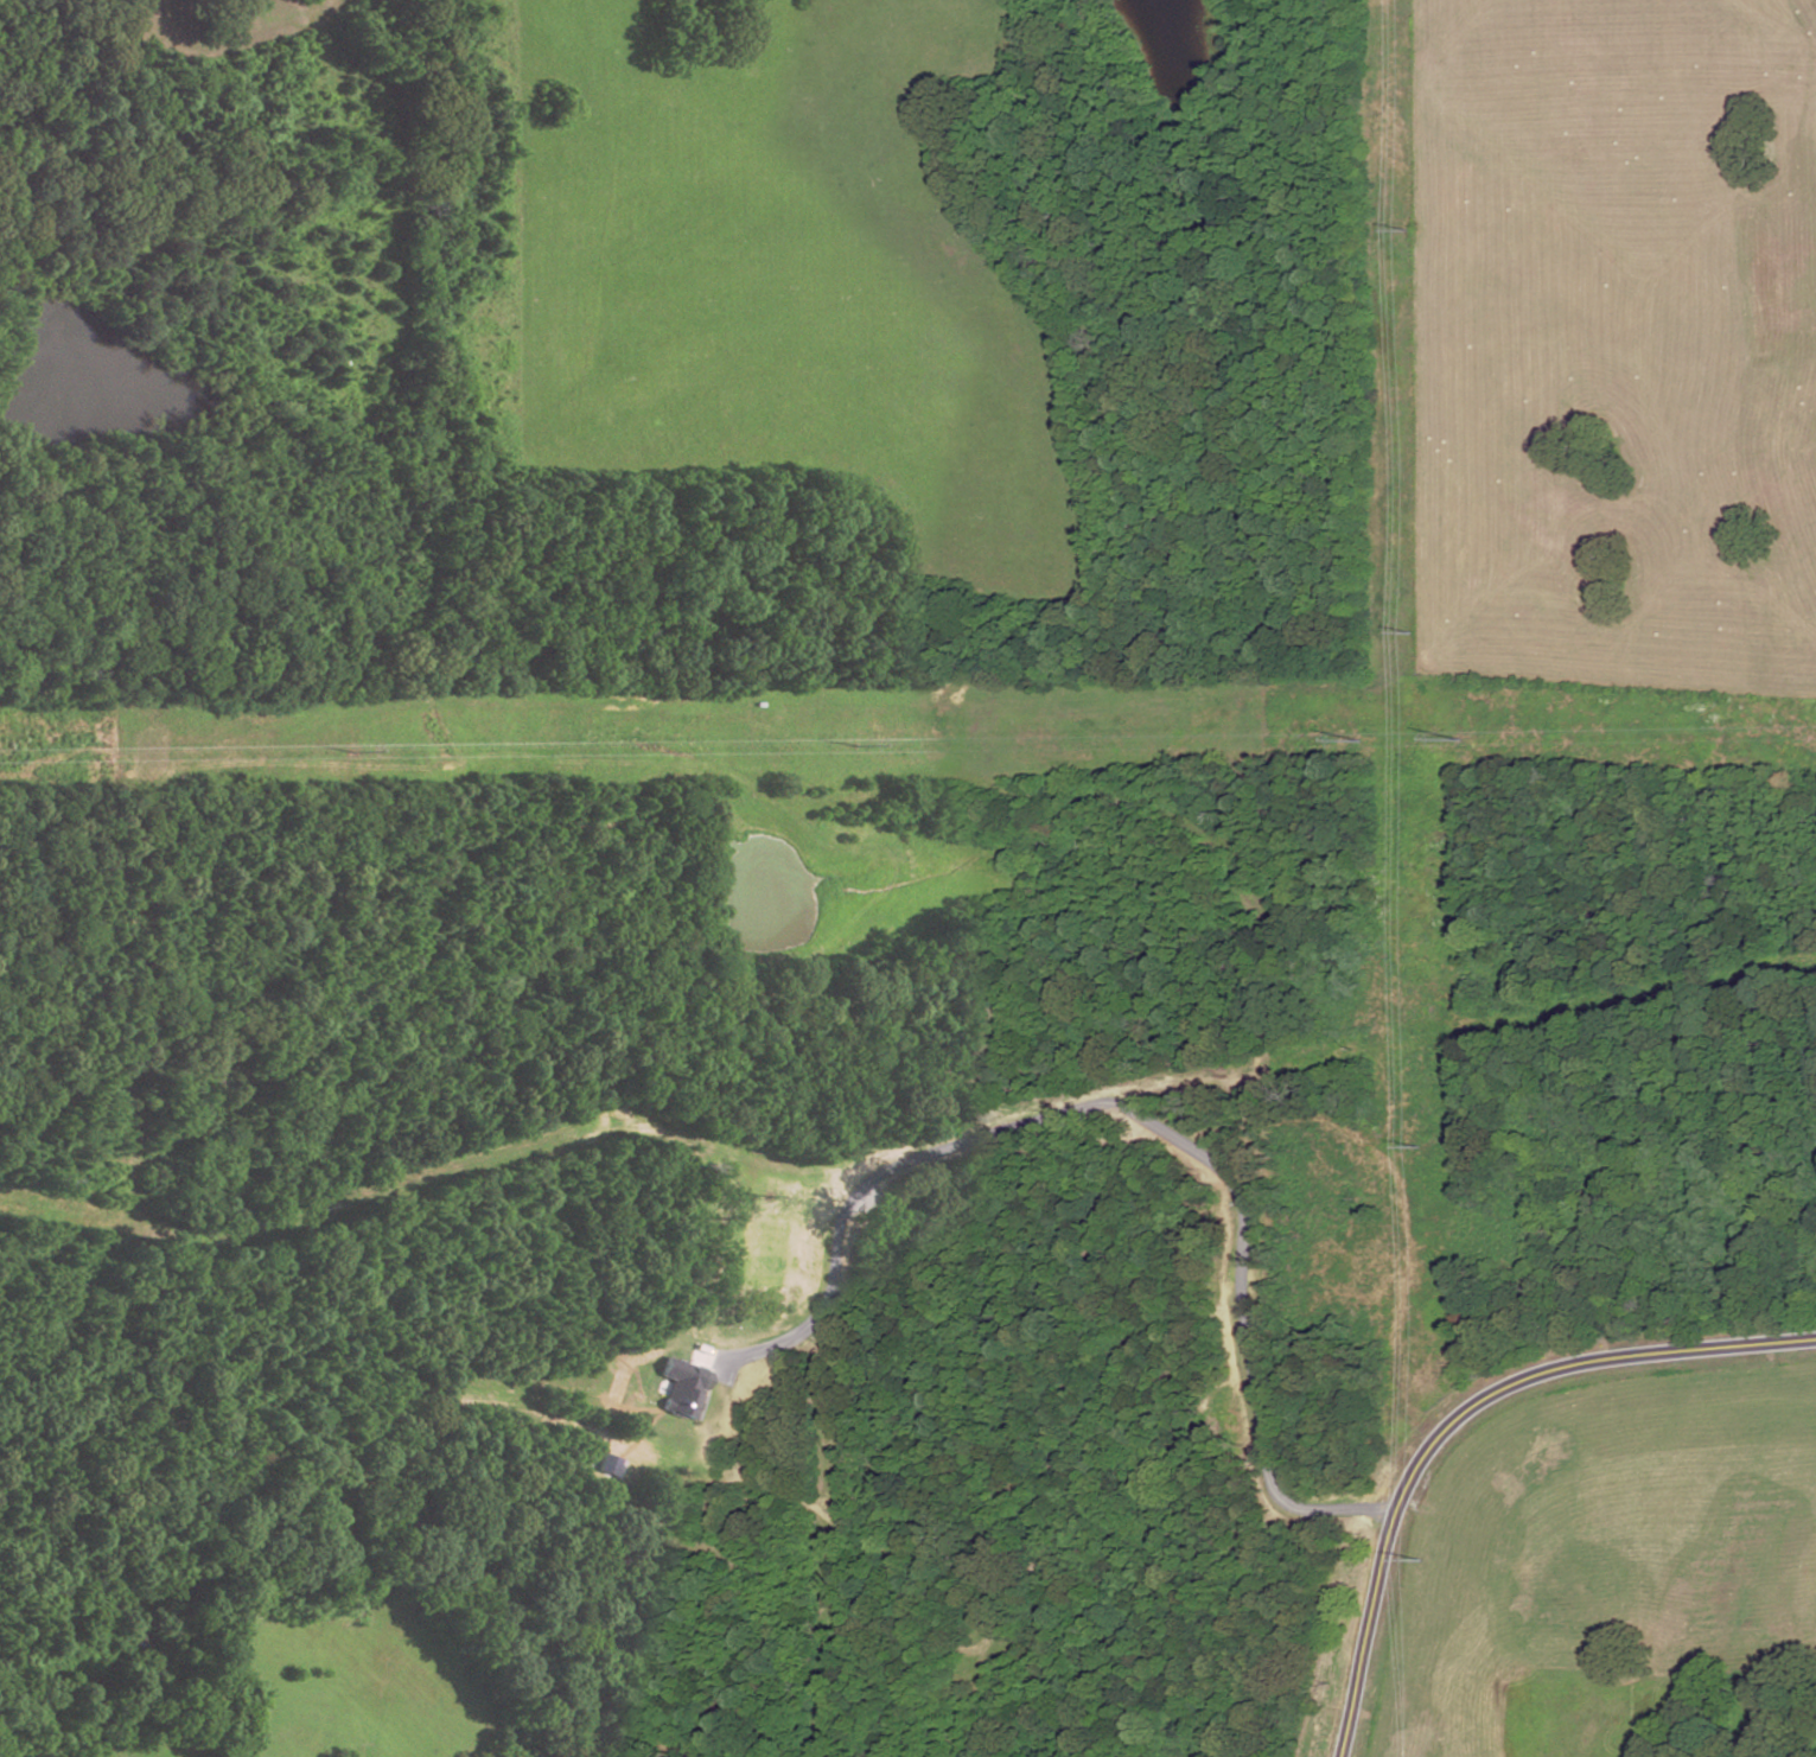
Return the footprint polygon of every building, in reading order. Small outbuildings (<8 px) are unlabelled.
[(696,1420),(710,1370),(664,1356),(658,1375),(669,1378),(660,1409),(696,1420)] [(623,1461),(599,1453),(593,1470),(618,1478),(623,1461)]
